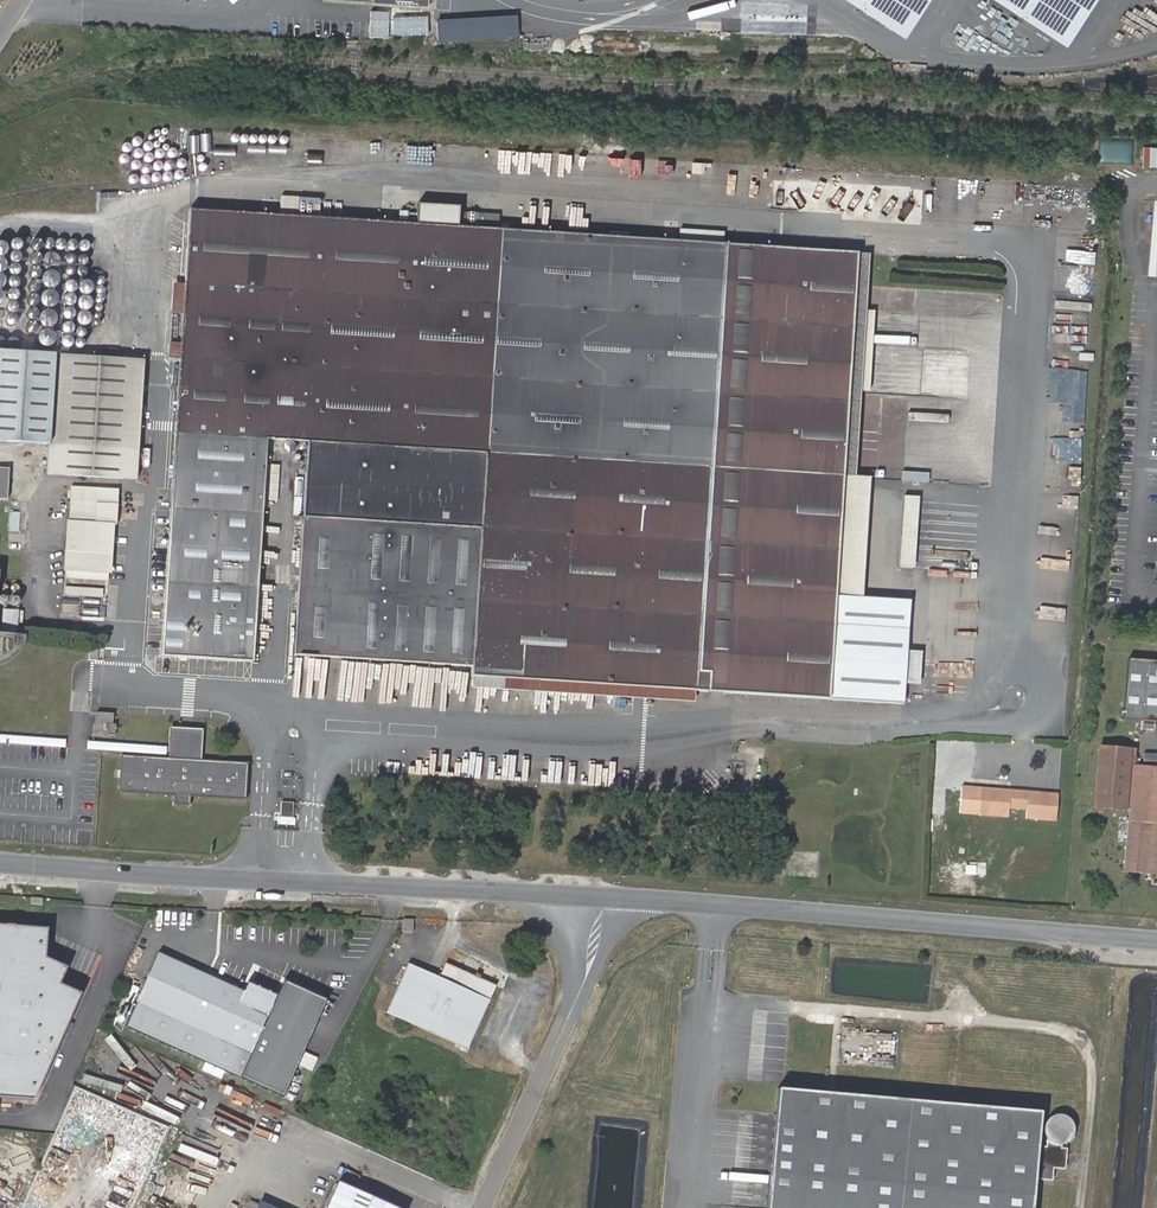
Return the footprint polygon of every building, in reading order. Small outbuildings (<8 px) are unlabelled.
[(910,39),(936,0),(848,0),(910,39)] [(1070,44),(1093,10),(1099,0),(1002,0),(1070,44)] [(1100,139),(1099,162),(1132,163),(1133,140),(1100,139)] [(297,208),(311,209),(311,214),(318,215),(320,198),(281,194),(280,212),(297,214),(297,208)] [(1156,203),(1148,277),(1156,277),(1156,203)] [(825,696),(832,592),(854,252),(189,209),(159,653),(250,659),(265,439),(305,441),(295,653),(472,663),(471,673),(693,688),(825,696)] [(46,473),(134,479),(141,359),(0,351),(0,442),(48,446),(46,473)] [(0,467),(0,499),(8,499),(10,468),(0,467)] [(928,480),(929,472),(904,470),(904,478),(928,480)] [(64,578),(112,580),(117,487),(69,485),(64,578)] [(904,494),(899,566),(914,567),(919,495),(904,494)] [(906,596),(832,592),(825,696),(900,701),(906,596)] [(270,652),(271,605),(254,605),(253,651),(270,652)] [(1,665),(5,664),(8,662),(12,659),(16,657),(19,652),(22,646),(23,639),(0,637),(0,666),(1,665)] [(1130,657),(1125,717),(1156,720),(1156,660),(1130,657)] [(693,688),(471,673),(470,687),(692,702),(693,688)] [(112,713),(95,712),(95,721),(102,722),(102,733),(111,734),(111,722),(112,713)] [(169,724),(167,740),(201,743),(201,727),(169,724)] [(201,743),(167,740),(165,754),(121,751),(118,790),(169,793),(170,801),(186,802),(187,794),(243,797),(244,759),(200,756),(201,743)] [(1097,745),(1091,805),(1132,808),(1127,867),(1155,870),(1154,882),(1156,882),(1156,763),(1128,761),(1128,748),(1097,745)] [(979,814),(1007,816),(1008,808),(1027,810),(1026,818),(1055,820),(1058,794),(981,787),(962,786),(960,812),(979,814)] [(295,802),(284,801),(283,817),(279,816),(278,824),(296,825),(297,817),(294,817),(295,802)] [(412,921),(404,920),(403,929),(411,930),(412,921)] [(84,992),(63,983),(70,964),(49,954),(50,928),(0,923),(0,1095),(39,1097),(84,992)] [(326,999),(287,981),(277,1003),(159,950),(127,1023),(283,1093),(326,999)] [(437,977),(408,963),(386,1010),(465,1046),(487,999),(494,985),(443,962),(437,977)] [(303,1067),(312,1070),(316,1056),(307,1054),(303,1067)] [(1032,1112),(943,1104),(856,1096),(770,1088),(759,1207),(1024,1207),(1032,1112)] [(856,1095),(770,1088),(856,1096),(856,1095)] [(944,1103),(856,1095),(856,1096),(943,1104),(944,1103)] [(1033,1111),(944,1103),(943,1104),(1032,1112),(1033,1111)] [(337,1181),(325,1207),(395,1207),(337,1181)]
